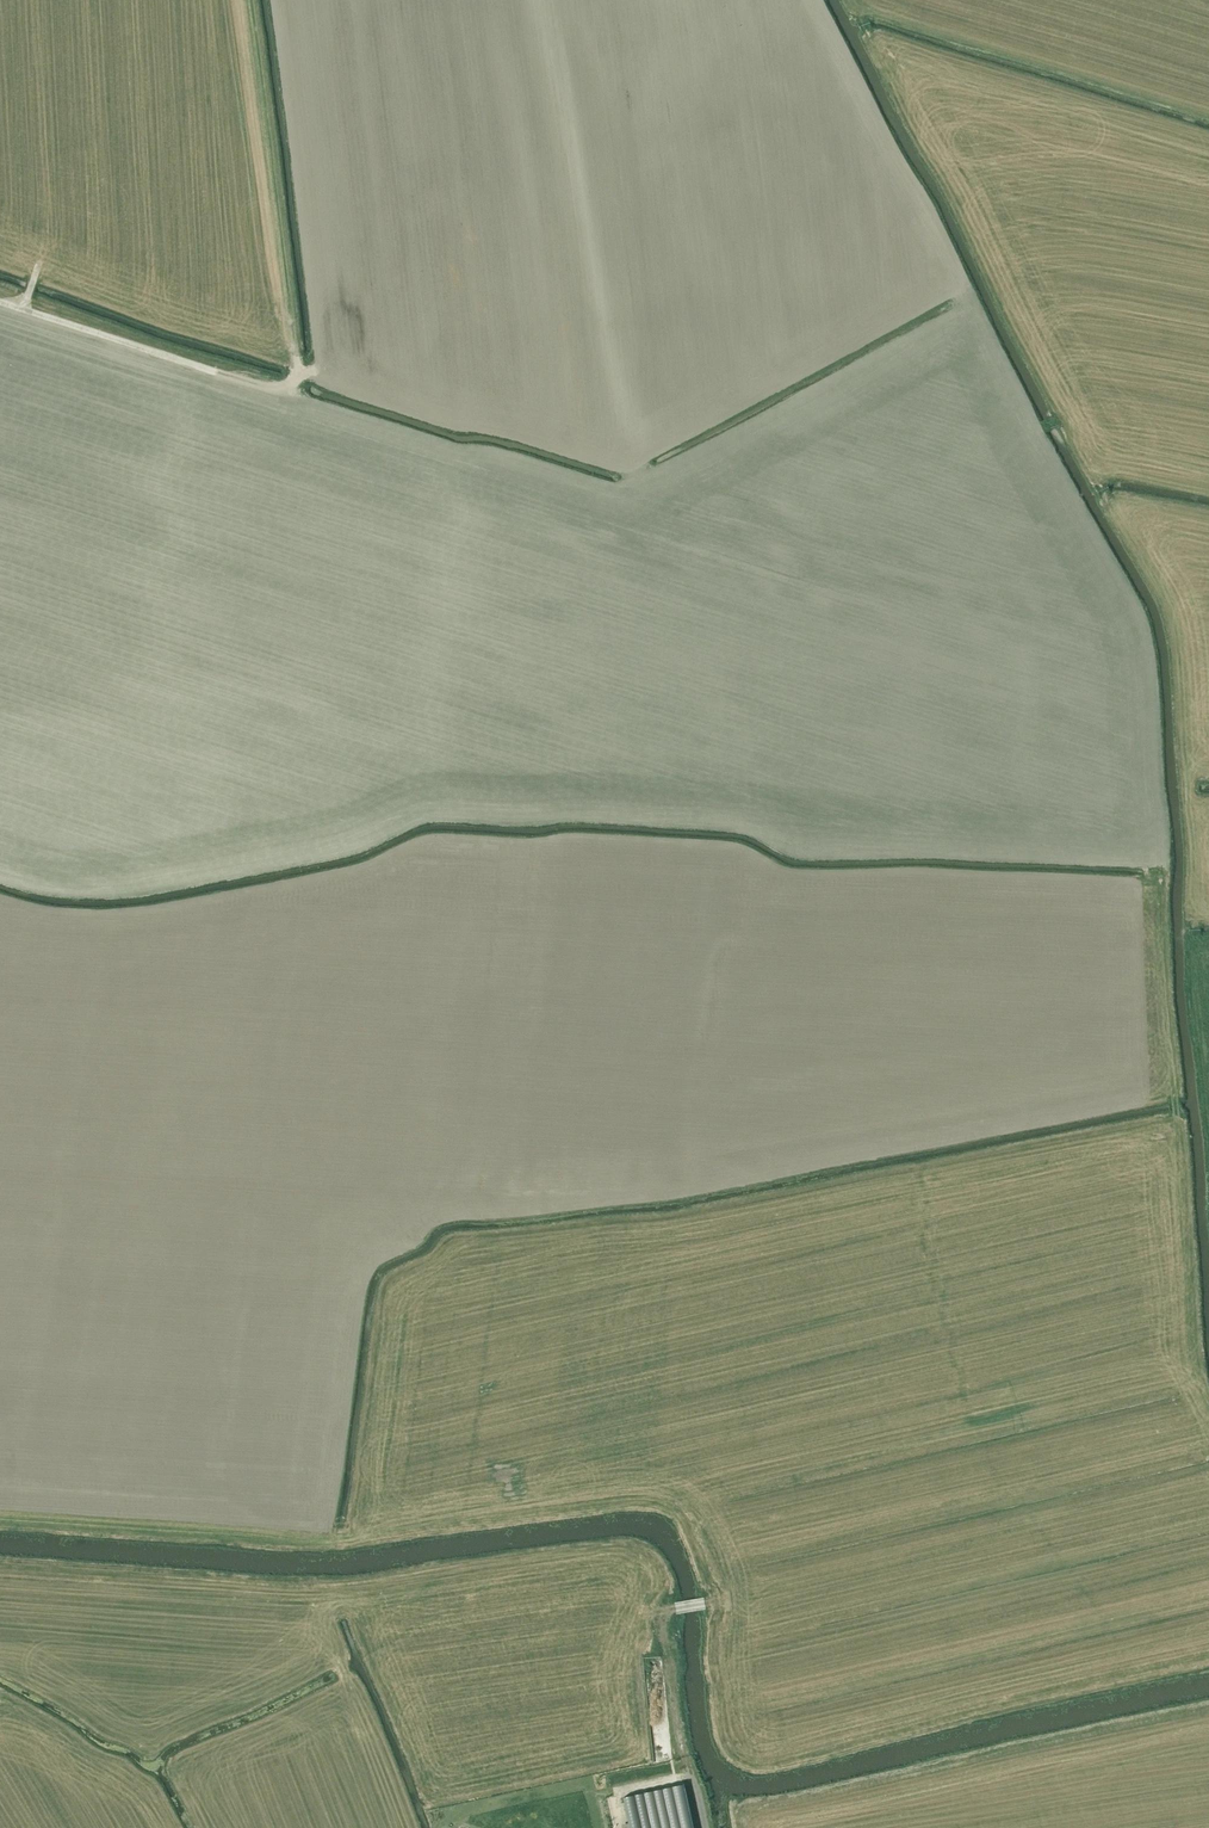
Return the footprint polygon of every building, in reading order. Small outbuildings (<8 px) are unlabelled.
[(683,1786),(623,1800),(629,1827),(692,1827),(683,1786)]
